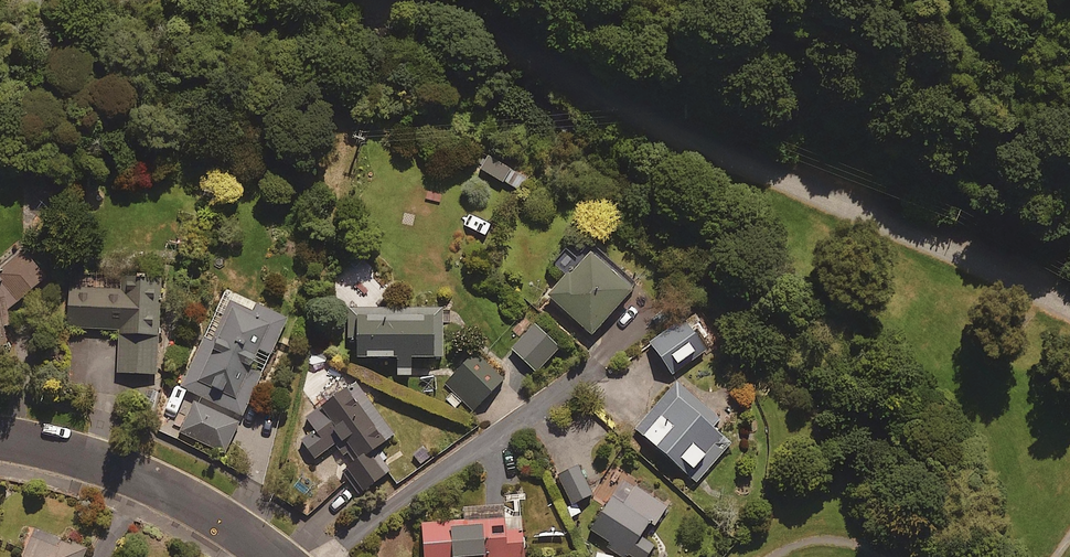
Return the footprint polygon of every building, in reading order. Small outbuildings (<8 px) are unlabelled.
[(527,177),(487,154),(480,167),(520,190),(527,177)] [(637,282),(594,242),(548,292),(591,332),(637,282)] [(7,344),(4,323),(10,322),(8,307),(47,274),(24,247),(1,266),(0,266),(0,344),(7,344)] [(161,275),(118,273),(118,286),(68,284),(66,325),(119,328),(117,370),(157,371),(161,275)] [(286,320),(232,294),(224,312),(217,309),(181,386),(198,394),(183,428),(226,448),(286,320)] [(444,310),(351,305),(349,335),(358,335),(357,353),(397,355),(396,373),(410,373),(410,356),(442,358),(444,310)] [(706,346),(685,315),(650,339),(671,370),(706,346)] [(563,349),(535,322),(511,347),(539,373),(563,349)] [(457,406),(463,400),(482,417),(492,407),(483,398),(503,377),(473,350),(444,382),(453,391),(447,397),(457,406)] [(392,432),(351,377),(304,414),(316,429),(302,440),(316,457),(337,441),(353,461),(343,469),(359,490),(385,470),(369,449),(392,432)] [(725,425),(677,381),(634,427),(694,483),(730,443),(718,432),(725,425)] [(576,465),(559,474),(573,501),(590,492),(576,465)] [(608,539),(605,543),(624,556),(626,556),(629,554),(633,556),(644,556),(654,544),(644,537),(667,505),(626,476),(590,526),(608,539)] [(487,501),(423,503),(424,556),(459,556),(459,553),(470,553),(471,556),(491,556),(525,555),(524,497),(500,498),(499,493),(487,493),(487,501)] [(79,545),(33,528),(22,556),(74,556),(79,545)] [(592,556),(613,556),(614,553),(594,548),(592,556)]
